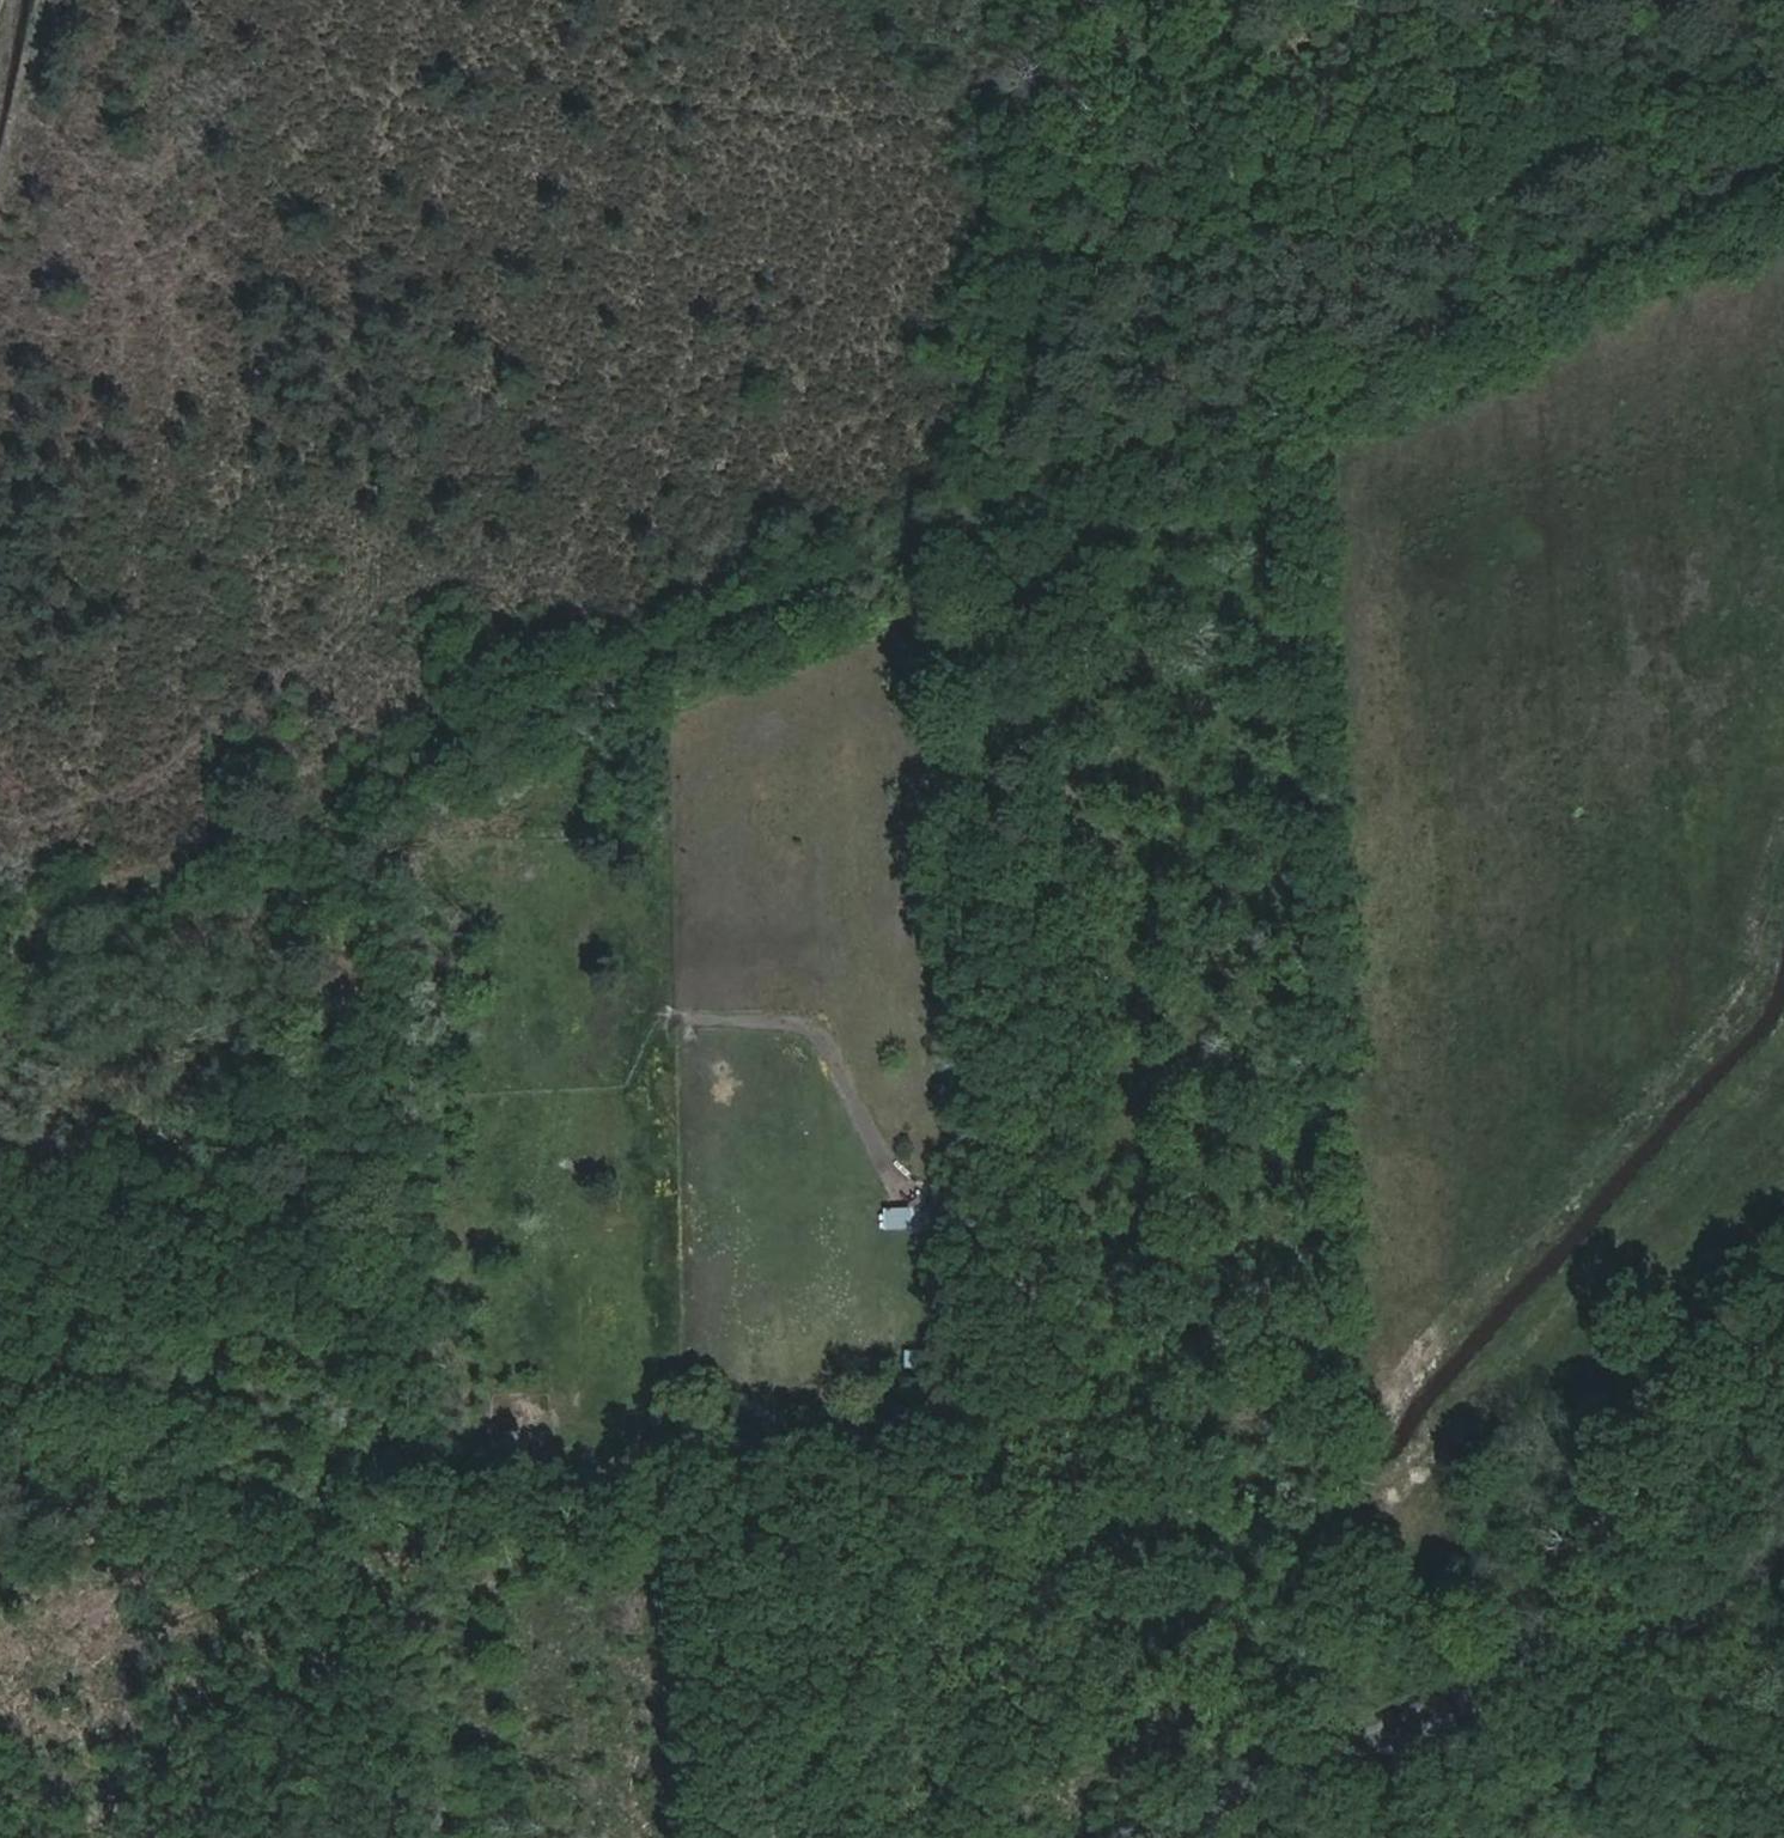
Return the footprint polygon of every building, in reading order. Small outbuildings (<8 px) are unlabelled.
[(886,1232),(929,1233),(929,1206),(886,1205),(886,1232)]
